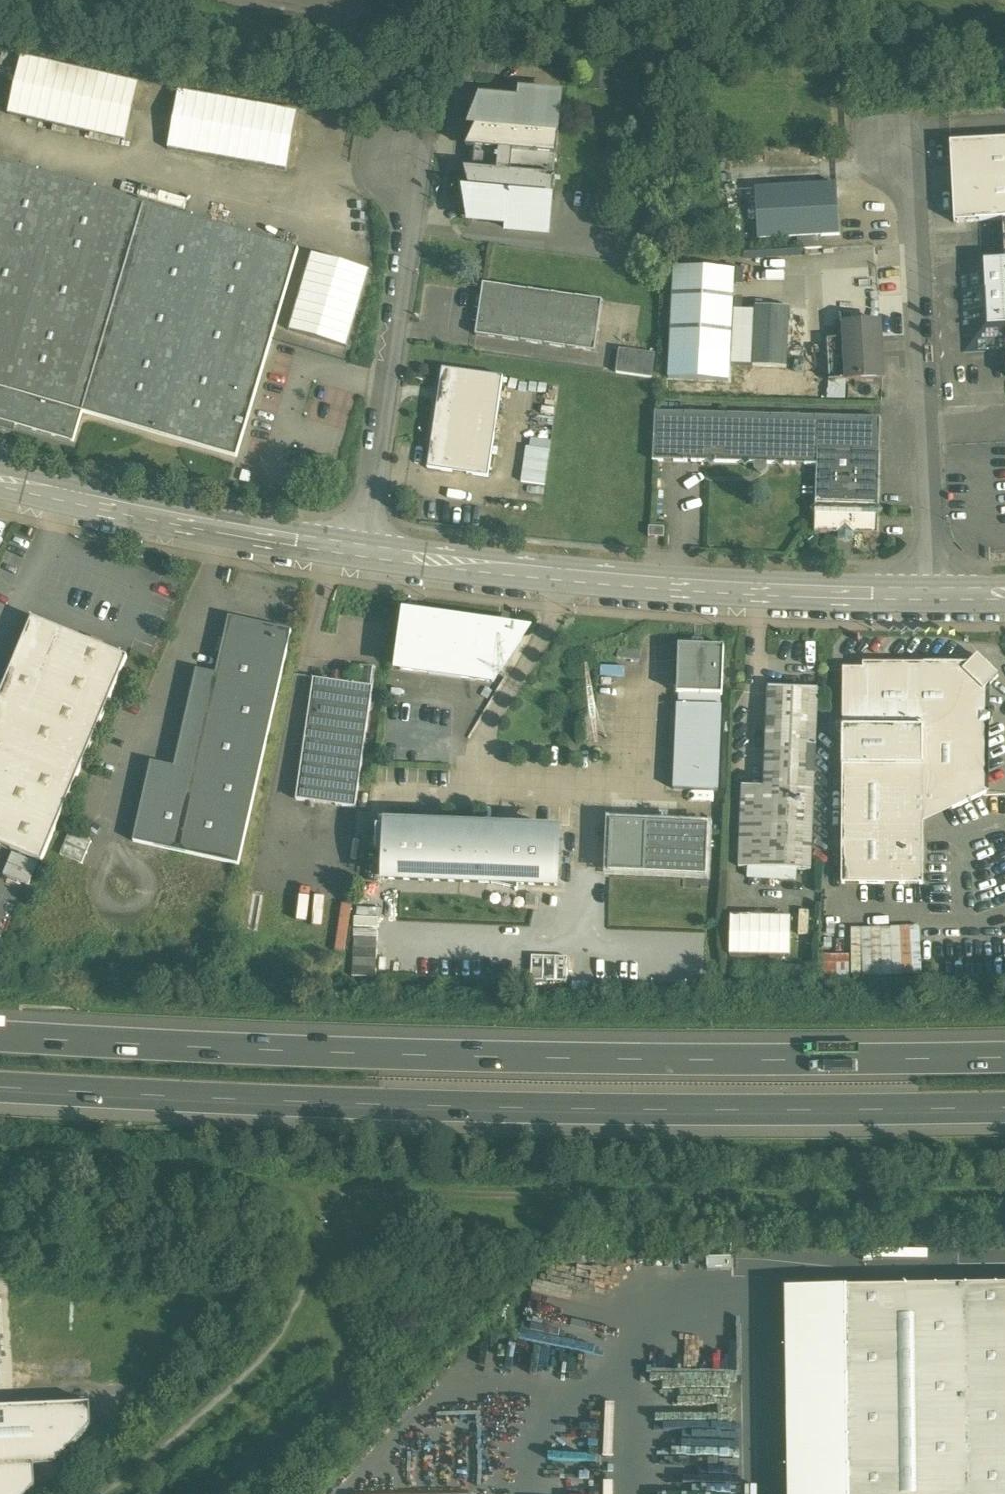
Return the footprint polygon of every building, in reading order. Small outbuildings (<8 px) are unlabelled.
[(25,54),(11,111),(124,138),(137,82),(25,54)] [(496,62),(451,58),(449,81),(473,83),(473,72),(495,74),(496,62)] [(561,96),(520,92),(519,102),(478,98),(479,125),(465,147),(475,148),(555,156),(556,156),(561,106),(560,106),(561,96)] [(184,96),(173,154),(290,177),(301,119),(184,96)] [(952,222),(1003,220),(1004,220),(1004,140),(949,142),(952,222)] [(555,156),(475,148),(469,219),(548,226),(555,156)] [(0,162),(0,389),(82,413),(144,205),(0,162)] [(837,184),(755,189),(758,240),(797,238),(821,236),(839,235),(837,184)] [(298,250),(144,205),(82,413),(237,459),(298,250)] [(821,236),(797,238),(798,250),(822,248),(821,236)] [(289,331),(344,347),(366,270),(311,254),(289,331)] [(960,263),(965,351),(1004,349),(1004,267),(1004,260),(960,263)] [(671,352),(732,355),(736,272),(675,270),(671,352)] [(602,301),(483,284),(476,335),(594,352),(596,345),(606,346),(608,327),(598,326),(602,301)] [(789,308),(735,306),(732,355),(732,366),(752,366),(786,368),(789,308)] [(880,323),(844,325),(844,339),(847,381),(883,379),(880,323)] [(844,339),(826,340),(829,381),(847,381),(844,339)] [(654,355),(619,350),(616,373),(651,379),(654,355)] [(503,378),(442,369),(427,469),(488,478),(503,378)] [(0,389),(0,421),(74,443),(82,413),(0,389)] [(881,419),(655,413),(653,461),(657,461),(683,462),(707,463),(711,467),(715,463),(741,464),(745,468),(749,464),(776,464),(780,468),(784,465),(816,465),(817,451),(880,453),(881,419)] [(549,451),(528,448),(521,484),(544,488),(549,451)] [(880,453),(817,451),(816,465),(815,506),(810,510),(815,515),(814,534),(838,535),(838,540),(854,540),(854,535),(877,536),(878,517),(883,512),(878,507),(880,453)] [(664,529),(649,528),(648,539),(664,540),(664,529)] [(32,619),(0,697),(0,846),(42,864),(128,659),(32,619)] [(197,672),(175,769),(151,764),(133,843),(239,867),(292,633),(229,619),(216,676),(197,672)] [(518,635),(407,619),(399,669),(493,682),(521,642),(522,639),(521,637),(520,635),(518,635)] [(723,648),(679,646),(679,647),(675,646),(674,687),(677,687),(677,694),(679,694),(720,695),(722,695),(723,648)] [(640,650),(618,647),(617,658),(639,661),(640,650)] [(963,671),(843,670),(842,728),(842,767),(841,884),(923,885),(923,825),(903,825),(903,788),(942,788),(953,810),(986,794),(976,772),(983,769),(984,724),(991,724),(991,715),(984,715),(984,691),(998,676),(977,656),(963,671)] [(373,688),(313,679),(296,800),(355,809),(373,688)] [(768,689),(764,788),(742,787),(739,868),(811,871),(818,691),(768,689)] [(720,695),(679,694),(679,705),(720,707),(720,695)] [(679,705),(677,705),(673,789),(718,791),(721,707),(679,705)] [(510,821),(501,821),(501,824),(495,822),(495,824),(497,825),(497,833),(522,834),(522,830),(525,831),(525,829),(510,826),(510,821)] [(708,827),(646,824),(644,874),(706,877),(708,827)] [(386,829),(376,828),(375,853),(385,853),(386,829)] [(497,833),(386,828),(386,829),(385,853),(384,878),(492,883),(492,884),(516,890),(516,891),(517,891),(517,884),(556,885),(558,835),(522,834),(497,833)] [(92,843),(70,834),(65,845),(87,854),(92,843)] [(87,854),(65,845),(61,856),(83,866),(87,854)] [(39,865),(13,854),(9,865),(34,876),(34,875),(39,865)] [(9,865),(4,876),(30,887),(34,876),(9,865)] [(733,915),(732,956),(793,956),(793,916),(733,915)] [(918,924),(849,927),(850,953),(819,955),(820,976),(920,972),(918,924)] [(531,979),(567,980),(568,955),(531,954),(531,979)] [(997,1287),(997,1286),(995,1286),(995,1287),(967,1287),(965,1287),(937,1288),(937,1287),(935,1287),(935,1288),(907,1288),(905,1288),(847,1289),(847,1288),(845,1288),(845,1290),(846,1290),(846,1302),(846,1318),(845,1318),(845,1320),(846,1320),(847,1348),(846,1348),(846,1350),(847,1350),(847,1378),(846,1379),(846,1380),(847,1380),(847,1409),(847,1410),(848,1438),(847,1438),(847,1440),(848,1440),(848,1468),(848,1469),(847,1470),(848,1470),(849,1493),(1004,1493),(1004,1287),(997,1287)] [(846,1302),(786,1302),(789,1493),(849,1493),(848,1470),(847,1470),(848,1469),(848,1468),(848,1440),(847,1440),(847,1438),(848,1438),(847,1410),(847,1409),(847,1380),(846,1380),(846,1379),(847,1378),(847,1350),(846,1350),(846,1348),(847,1348),(846,1320),(845,1320),(845,1318),(846,1318),(846,1302)] [(0,1405),(0,1493),(28,1493),(34,1487),(34,1463),(57,1462),(89,1424),(88,1402),(0,1405)]
